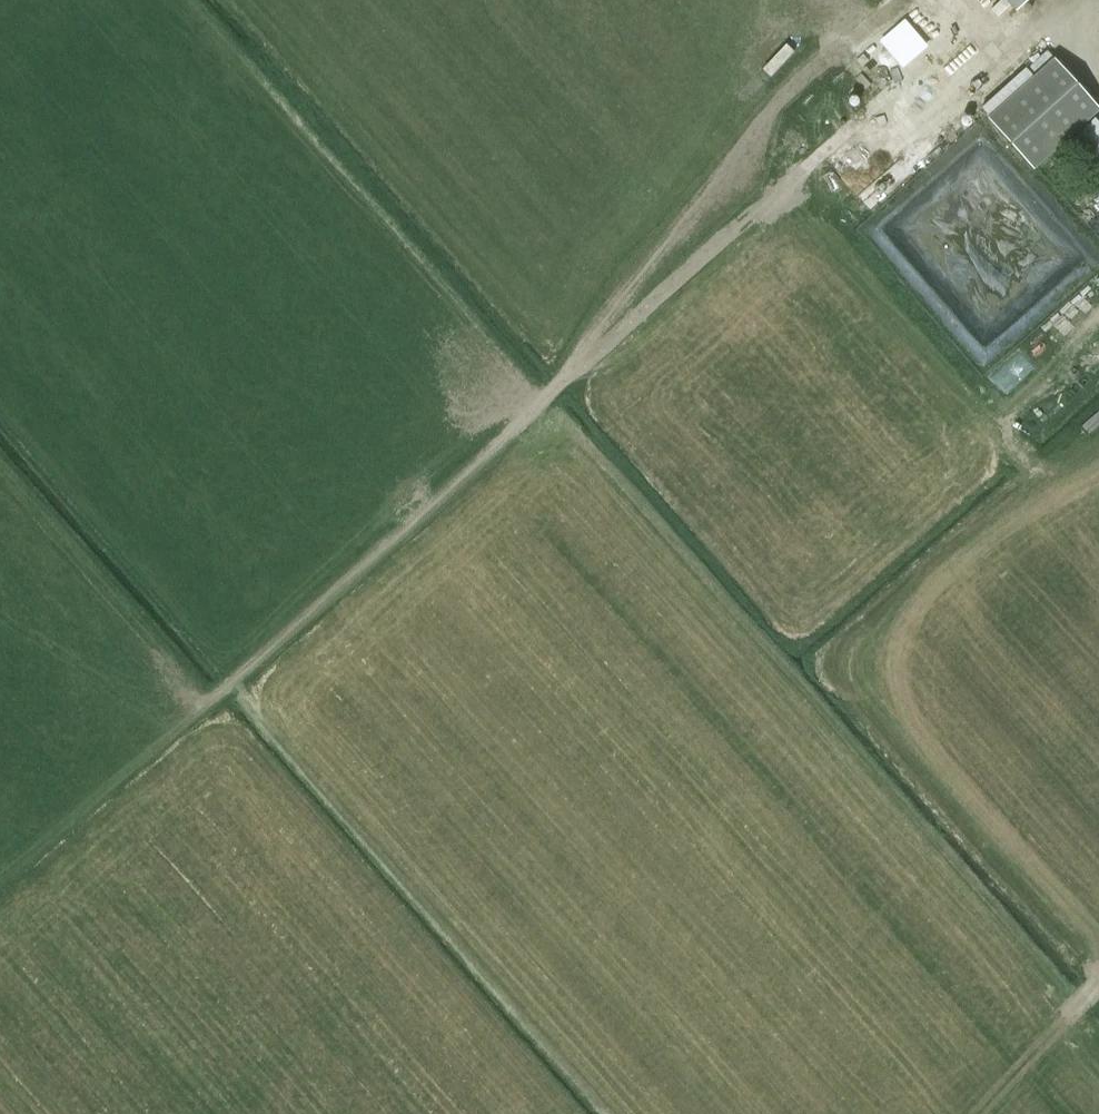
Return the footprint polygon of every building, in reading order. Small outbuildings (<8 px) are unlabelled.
[(1018,8),(1028,0),(1011,0),(1018,8)] [(879,35),(903,63),(930,41),(906,13),(879,35)] [(987,117),(1034,169),(1098,110),(1098,104),(1055,55),(987,117)] [(1098,119),(1077,138),(1098,162),(1098,120),(1098,119)]
